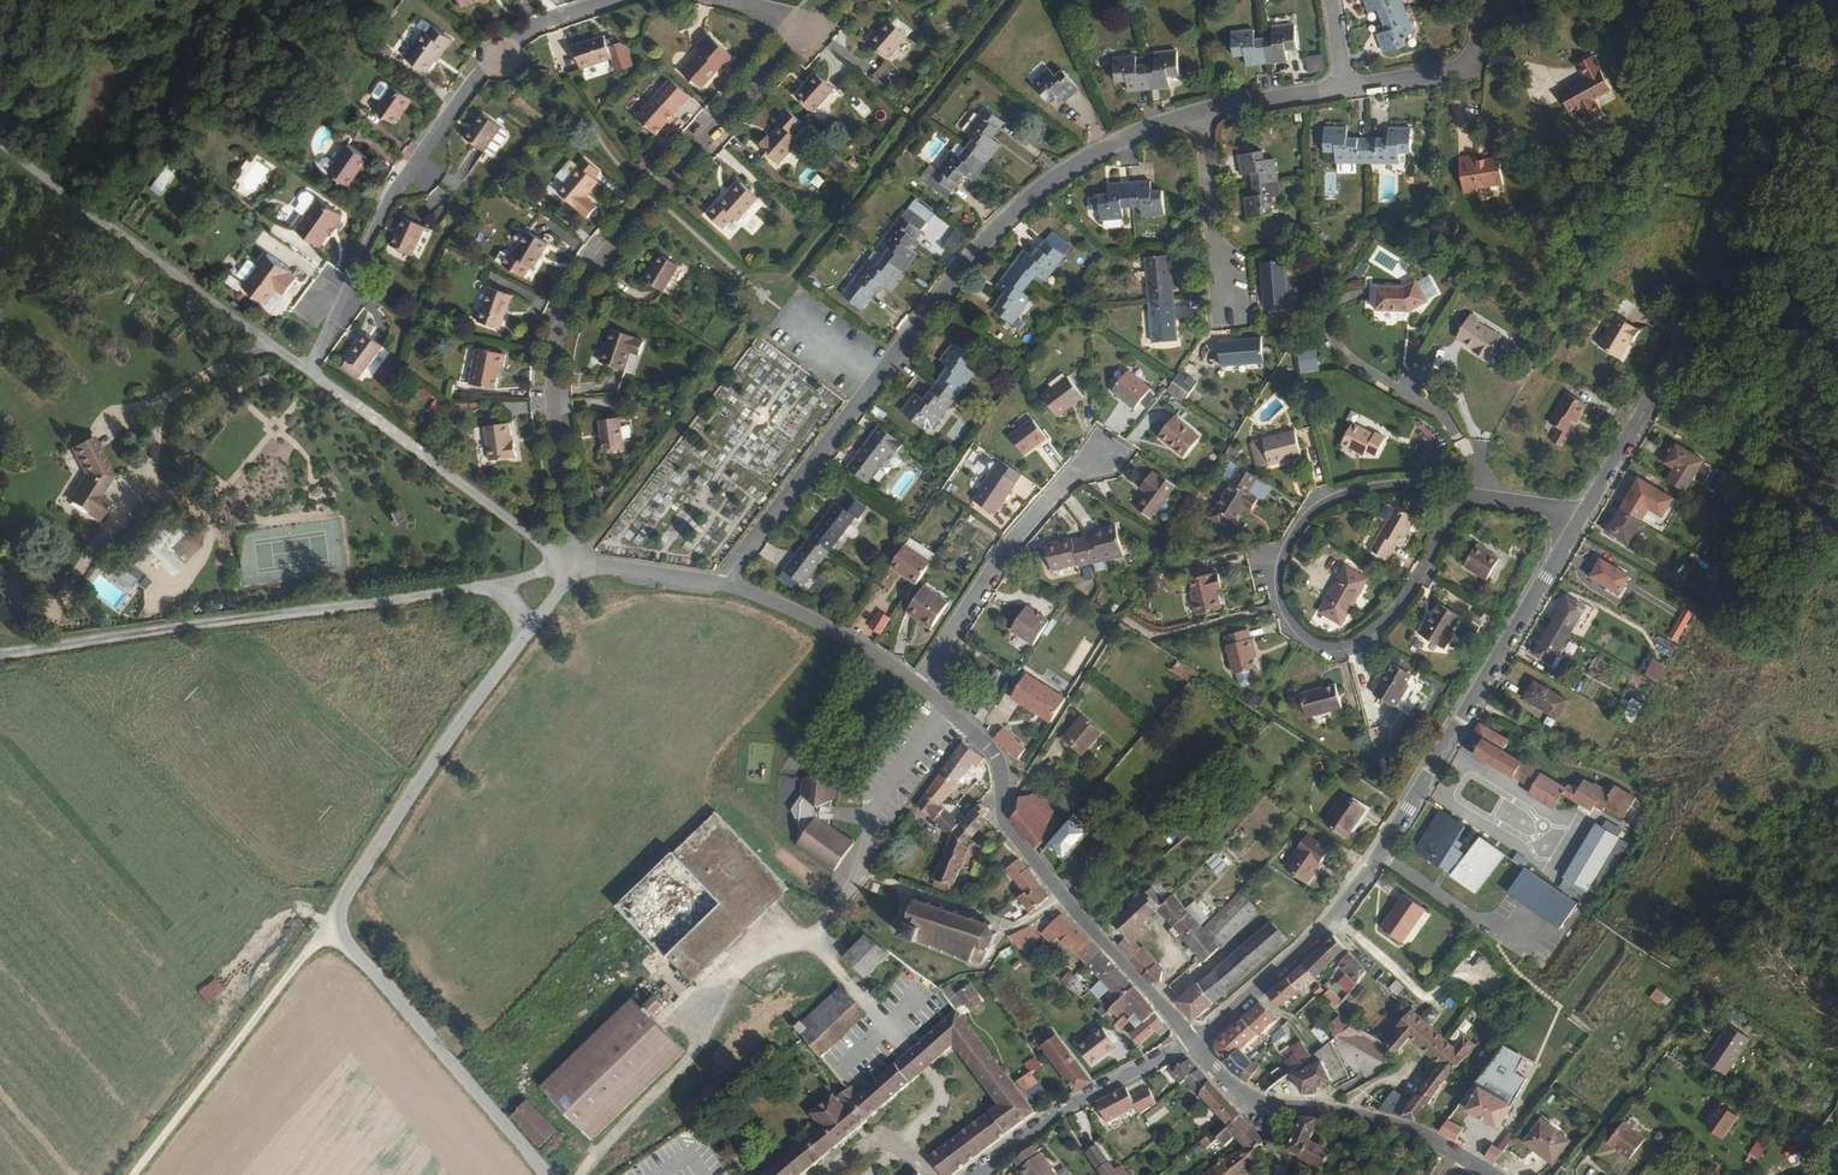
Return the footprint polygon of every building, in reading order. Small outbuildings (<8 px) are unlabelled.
[(1414,17),(1409,0),(1371,0),(1375,15),(1387,11),(1392,24),(1414,17)] [(1420,36),(1414,17),(1392,24),(1395,34),(1383,38),(1388,56),(1412,49),(1409,39),(1420,36)] [(888,23),(867,46),(885,62),(906,40),(888,23)] [(1277,43),(1266,45),(1269,70),(1290,68),(1289,57),(1301,55),(1298,31),(1276,33),(1277,43)] [(1269,70),(1266,45),(1256,46),(1255,36),(1233,39),(1236,63),(1248,62),(1249,73),(1269,70)] [(409,43),(391,72),(412,86),(429,59),(431,60),(436,52),(418,39),(412,46),(409,43)] [(689,69),(678,81),(698,98),(716,77),(719,78),(730,65),(706,45),(695,57),(699,61),(691,70),(689,69)] [(599,46),(568,58),(575,79),(607,69),(611,82),(628,76),(622,59),(615,54),(611,56),(608,48),(600,50),(599,46)] [(1307,58),(1309,74),(1324,71),(1321,55),(1307,58)] [(1158,68),(1148,69),(1150,94),(1172,92),(1172,81),(1183,79),(1181,56),(1157,57),(1158,68)] [(1150,94),(1148,69),(1139,70),(1139,60),(1116,61),(1117,84),(1130,84),(1130,95),(1150,94)] [(883,70),(893,78),(899,70),(890,62),(883,70)] [(1591,89),(1575,97),(1577,101),(1569,104),(1576,120),(1585,116),(1592,133),(1608,125),(1601,109),(1617,101),(1600,66),(1585,74),(1591,89)] [(1045,77),(1037,84),(1049,100),(1058,94),(1064,102),(1082,89),(1069,69),(1050,82),(1045,77)] [(808,91),(796,106),(814,122),(834,98),(814,81),(807,89),(808,91)] [(371,89),(362,102),(362,105),(370,110),(364,120),(383,133),(394,117),(396,118),(402,107),(382,93),(381,94),(373,89),(371,89)] [(668,90),(659,100),(674,114),(683,104),(668,90)] [(657,98),(632,127),(652,144),(664,131),(666,132),(672,126),(670,124),(676,116),(674,114),(659,100),(657,98)] [(975,139),(968,150),(987,165),(1000,148),(994,143),(1006,125),(987,110),(969,134),(975,139)] [(473,129),(455,155),(476,170),(476,169),(481,173),(486,173),(499,157),(499,152),(493,147),(495,146),(473,129)] [(1371,166),(1371,144),(1349,143),(1349,131),(1329,131),(1328,153),(1339,154),(1339,165),(1371,166)] [(764,145),(755,155),(775,173),(797,148),(779,132),(766,148),(764,145)] [(1390,145),(1371,144),(1371,166),(1401,167),(1402,155),(1413,155),(1414,135),(1391,134),(1390,145)] [(342,150),(321,176),(339,191),(360,165),(342,150)] [(987,165),(968,150),(963,158),(954,152),(935,178),(939,183),(933,190),(949,202),(967,177),(974,183),(987,165)] [(1253,179),(1254,190),(1277,187),(1274,163),(1262,163),(1261,157),(1238,160),(1240,180),(1253,179)] [(1481,163),(1462,165),(1465,201),(1478,200),(1478,197),(1506,194),(1504,166),(1481,168),(1481,163)] [(640,181),(648,172),(638,164),(630,173),(640,181)] [(151,190),(160,196),(174,173),(166,168),(151,190)] [(568,173),(559,184),(567,190),(562,197),(555,206),(585,232),(595,221),(584,211),(597,196),(591,191),(597,184),(581,171),(574,178),(568,173)] [(939,183),(935,178),(929,187),(933,190),(939,183)] [(567,190),(559,184),(554,190),(562,197),(567,190)] [(738,185),(708,221),(724,235),(734,224),(739,228),(759,204),(738,185)] [(1136,188),(1138,213),(1145,212),(1145,220),(1171,218),(1170,197),(1157,198),(1156,187),(1136,188)] [(1277,187),(1254,190),(1256,202),(1244,204),(1246,224),(1270,220),(1268,209),(1280,207),(1277,187)] [(1130,213),(1138,213),(1136,188),(1115,191),(1116,200),(1104,202),(1105,223),(1130,222),(1130,213)] [(295,226),(306,207),(296,201),(290,202),(286,208),(290,214),(286,221),(295,226)] [(332,222),(306,207),(295,226),(287,241),(313,256),(332,222)] [(885,256),(904,273),(917,256),(910,248),(924,230),(905,215),(884,243),(891,248),(885,256)] [(389,229),(378,257),(400,266),(412,238),(389,229)] [(1013,268),(1031,281),(1037,273),(1045,279),(1064,253),(1046,240),(1034,255),(1026,249),(1013,268)] [(531,281),(543,253),(521,244),(510,269),(508,268),(503,266),(498,269),(496,275),(498,280),(524,290),(529,280),(531,281)] [(266,254),(243,285),(269,303),(278,290),(285,293),(297,276),(266,254)] [(891,290),(904,273),(885,256),(879,264),(872,258),(851,284),(870,300),(882,284),(891,290)] [(1148,261),(1151,303),(1175,301),(1172,259),(1148,261)] [(648,274),(640,285),(660,299),(677,275),(658,262),(649,275),(648,274)] [(1285,264),(1261,266),(1266,307),(1289,305),(1285,264)] [(1024,291),(1031,281),(1013,268),(999,287),(1006,293),(993,309),(1013,324),(1032,297),(1024,291)] [(1402,294),(1374,296),(1376,320),(1409,318),(1427,306),(1414,287),(1402,294)] [(1640,303),(1631,297),(1601,348),(1621,361),(1628,349),(1626,348),(1630,342),(1632,343),(1634,344),(1641,333),(1628,324),(1640,303)] [(511,306),(491,299),(479,332),(502,340),(507,325),(505,324),(511,306)] [(1175,301),(1151,303),(1154,346),(1178,344),(1175,301)] [(1484,320),(1475,315),(1460,339),(1491,361),(1505,337),(1483,324),(1484,320)] [(646,350),(612,338),(600,371),(624,380),(631,361),(640,364),(646,350)] [(1263,342),(1220,346),(1221,369),(1264,365),(1263,342)] [(948,367),(936,384),(954,399),(975,372),(968,366),(973,358),(956,343),(942,362),(948,367)] [(349,355),(337,372),(355,386),(373,360),(355,345),(348,354),(349,355)] [(1298,353),(1300,374),(1320,373),(1318,352),(1298,353)] [(509,363),(479,357),(471,391),(498,398),(503,374),(506,374),(509,363)] [(1151,391),(1128,373),(1112,392),(1135,411),(1151,391)] [(1180,375),(1175,382),(1192,393),(1198,385),(1190,379),(1188,381),(1180,375)] [(1068,378),(1044,398),(1060,420),(1084,400),(1068,378)] [(1192,393),(1175,382),(1170,388),(1186,400),(1192,393)] [(954,399),(936,384),(924,401),(916,395),(902,413),(929,433),(954,399)] [(1584,425),(1593,411),(1574,399),(1555,427),(1564,433),(1555,446),(1566,453),(1574,440),(1572,438),(1582,424),(1584,425)] [(1201,436),(1174,416),(1159,438),(1186,457),(1201,436)] [(956,444),(966,426),(957,420),(946,438),(956,444)] [(623,421),(605,422),(608,454),(626,453),(623,421)] [(1036,421),(1013,437),(1027,456),(1049,440),(1036,421)] [(909,448),(880,427),(848,469),(867,483),(878,467),(886,473),(890,468),(893,465),(896,466),(900,460),(899,454),(904,456),(909,448)] [(1375,439),(1355,428),(1344,447),(1364,458),(1365,456),(1379,465),(1390,445),(1377,437),(1375,439)] [(510,429),(488,432),(492,466),(516,465),(515,448),(511,449),(510,429)] [(1259,466),(1285,460),(1284,458),(1301,454),(1296,431),(1254,441),(1252,443),(1257,464),(1259,466)] [(924,436),(919,444),(932,452),(937,445),(924,436)] [(116,477),(96,437),(70,450),(85,479),(67,507),(99,528),(115,504),(103,497),(116,477)] [(1040,448),(1053,464),(1061,459),(1048,442),(1040,448)] [(1241,452),(1230,445),(1224,456),(1235,463),(1241,452)] [(1671,483),(1690,495),(1697,482),(1707,467),(1709,463),(1681,446),(1670,464),(1679,470),(1671,483)] [(1224,456),(1220,464),(1235,473),(1230,480),(1231,482),(1216,507),(1215,506),(1208,517),(1222,525),(1228,515),(1236,522),(1246,505),(1252,509),(1258,498),(1248,491),(1258,476),(1235,463),(1224,456)] [(997,515),(1024,476),(1002,462),(975,501),(997,515)] [(1697,482),(1708,489),(1717,473),(1707,467),(1697,482)] [(1148,493),(1138,508),(1155,521),(1177,488),(1160,477),(1159,478),(1153,473),(1142,488),(1148,493)] [(1643,519),(1649,507),(1660,513),(1663,515),(1674,497),(1647,481),(1644,486),(1640,483),(1625,508),(1643,519)] [(837,508),(814,539),(830,552),(853,520),(859,524),(867,511),(850,499),(841,511),(837,508)] [(1393,504),(1386,515),(1386,518),(1392,522),(1374,549),(1389,559),(1400,542),(1406,546),(1422,519),(1402,506),(1396,503),(1393,504)] [(1649,507),(1643,519),(1653,525),(1660,513),(1649,507)] [(1628,542),(1643,519),(1625,508),(1611,532),(1628,542)] [(975,518),(971,524),(992,538),(996,532),(975,518)] [(1097,538),(1088,540),(1094,565),(1126,557),(1119,527),(1102,532),(1103,538),(1097,538)] [(196,549),(167,528),(152,548),(182,569),(196,549)] [(830,552),(814,539),(789,573),(805,585),(830,552)] [(938,558),(911,540),(892,568),(919,586),(938,558)] [(1048,548),(1054,576),(1054,578),(1056,577),(1081,570),(1082,572),(1095,569),(1094,565),(1088,540),(1074,543),(1074,541),(1048,548)] [(1501,566),(1477,552),(1464,572),(1488,586),(1501,566)] [(1631,577),(1603,560),(1593,577),(1621,593),(1631,577)] [(1362,574),(1341,561),(1313,604),(1334,618),(1362,574)] [(101,581),(107,587),(106,589),(118,602),(135,585),(117,566),(101,581)] [(1215,572),(1192,577),(1194,590),(1193,591),(1197,614),(1222,608),(1219,590),(1224,588),(1221,572),(1216,574),(1215,572)] [(927,586),(912,610),(936,627),(952,602),(927,586)] [(1552,626),(1571,637),(1586,610),(1569,600),(1552,626)] [(1033,644),(1049,620),(1026,605),(1010,629),(1033,644)] [(1461,620),(1440,607),(1428,626),(1426,624),(1418,637),(1445,653),(1453,640),(1451,638),(1461,620)] [(1667,637),(1680,643),(1694,613),(1682,607),(1667,637)] [(874,627),(887,635),(896,621),(883,613),(874,627)] [(1554,664),(1571,637),(1552,626),(1536,653),(1554,664)] [(1249,630),(1225,635),(1234,674),(1236,673),(1251,670),(1258,669),(1254,650),(1257,649),(1255,639),(1251,640),(1249,630)] [(1654,659),(1645,675),(1658,682),(1667,667),(1654,659)] [(1191,684),(1198,672),(1178,660),(1171,671),(1191,684)] [(981,667),(986,679),(999,674),(994,662),(981,667)] [(1385,695),(1380,703),(1396,712),(1410,690),(1407,688),(1411,679),(1392,668),(1378,691),(1385,695)] [(1241,686),(1245,687),(1248,686),(1251,684),(1253,680),(1251,670),(1236,673),(1239,684),(1241,686)] [(1052,722),(1066,698),(1026,673),(1011,697),(1052,722)] [(1569,700),(1535,680),(1525,698),(1558,718),(1569,700)] [(1347,712),(1342,684),(1340,688),(1339,684),(1303,692),(1308,720),(1322,718),(1347,712)] [(1373,699),(1380,703),(1385,695),(1378,691),(1373,699)] [(1247,704),(1256,705),(1258,695),(1249,693),(1247,704)] [(987,714),(997,699),(992,695),(977,717),(982,721),(987,714)] [(1633,723),(1642,705),(1623,696),(1614,714),(1633,723)] [(982,721),(989,726),(993,719),(987,714),(982,721)] [(1095,735),(1077,720),(1059,741),(1078,757),(1095,735)] [(1510,745),(1480,727),(1466,752),(1512,781),(1521,766),(1504,756),(1510,745)] [(994,739),(1018,760),(1026,750),(1002,729),(994,739)] [(991,764),(964,742),(956,753),(971,764),(983,774),(991,789),(994,785),(991,764)] [(971,764),(956,753),(941,773),(955,785),(971,764)] [(1522,767),(1521,766),(1512,781),(1514,781),(1518,783),(1534,793),(1530,799),(1554,814),(1563,799),(1592,816),(1595,811),(1603,816),(1605,812),(1624,823),(1636,803),(1616,791),(1611,800),(1604,796),(1605,794),(1595,789),(1595,790),(1585,785),(1578,795),(1569,790),(1567,794),(1542,779),(1542,780),(1537,777),(1540,771),(1532,766),(1529,772),(1522,768),(1522,767)] [(955,785),(941,773),(925,794),(938,806),(955,785)] [(798,813),(792,820),(797,825),(796,845),(831,871),(850,845),(830,831),(831,820),(833,818),(833,811),(831,810),(832,783),(800,781),(799,797),(798,813)] [(925,794),(916,806),(949,834),(958,824),(938,806),(925,794)] [(1024,798),(1019,800),(1017,810),(1010,817),(1035,847),(1045,839),(1046,840),(1050,836),(1049,834),(1059,823),(1036,795),(1024,798)] [(1370,812),(1347,796),(1327,823),(1350,839),(1370,812)] [(784,813),(792,820),(798,813),(799,797),(784,813)] [(986,807),(980,802),(958,827),(972,839),(989,821),(984,817),(987,813),(984,810),(986,807)] [(669,848),(614,899),(639,927),(737,838),(757,853),(717,808),(673,848),(671,846),(669,848)] [(1459,827),(1443,816),(1414,856),(1439,873),(1441,870),(1475,899),(1504,859),(1488,847),(1485,851),(1480,853),(1476,852),(1472,851),(1468,855),(1457,847),(1460,842),(1458,840),(1456,836),(1456,832),(1459,827)] [(1070,819),(1046,846),(1065,861),(1089,835),(1070,819)] [(1602,833),(1596,829),(1564,882),(1565,883),(1559,893),(1579,905),(1585,895),(1587,896),(1618,843),(1623,836),(1606,826),(1602,833)] [(972,839),(958,827),(951,835),(934,880),(947,887),(948,885),(955,887),(970,850),(966,846),(972,839)] [(1468,833),(1459,827),(1456,832),(1456,836),(1458,840),(1460,842),(1468,833)] [(1334,849),(1311,834),(1287,868),(1307,882),(1321,862),(1323,863),(1334,849)] [(737,838),(639,927),(685,978),(698,967),(676,941),(765,862),(757,853),(737,838)] [(1485,851),(1488,847),(1479,842),(1472,851),(1476,852),(1480,853),(1485,851)] [(992,854),(1003,870),(1018,860),(1007,843),(992,854)] [(1218,876),(1229,866),(1217,854),(1206,864),(1218,876)] [(1518,859),(1514,866),(1522,872),(1527,865),(1518,859)] [(676,941),(698,967),(787,887),(765,862),(676,941)] [(1028,869),(1027,870),(1014,882),(1026,896),(1028,898),(1041,887),(1028,869)] [(1575,911),(1524,873),(1506,898),(1517,906),(1557,936),(1575,911)] [(934,883),(930,893),(940,897),(943,887),(934,883)] [(1153,888),(1164,901),(1169,896),(1158,883),(1153,888)] [(1028,898),(1026,896),(1018,903),(1028,915),(1048,897),(1041,887),(1028,898)] [(1164,901),(1153,888),(1133,908),(1101,928),(1099,930),(1144,978),(1155,967),(1138,950),(1153,936),(1150,930),(1151,928),(1149,926),(1160,912),(1167,905),(1164,901)] [(1263,913),(1241,892),(1227,906),(1248,927),(1263,913)] [(1220,948),(1204,931),(1189,916),(1175,896),(1172,900),(1167,905),(1160,912),(1173,930),(1200,958),(1205,964),(1220,948)] [(967,960),(982,964),(987,951),(985,949),(986,947),(991,948),(992,946),(991,945),(995,938),(997,937),(997,935),(995,935),(994,930),(995,928),(993,927),(992,928),(986,927),(986,924),(984,924),(983,926),(972,922),(973,920),(970,919),(969,921),(956,916),(956,914),(953,913),(953,915),(951,914),(951,912),(945,910),(944,912),(943,911),(943,910),(940,909),(939,911),(930,906),(930,904),(927,903),(927,905),(915,900),(915,897),(912,897),(911,902),(905,918),(904,918),(902,922),(904,922),(901,930),(900,930),(898,934),(902,936),(903,934),(910,937),(910,939),(914,940),(915,938),(924,942),(923,945),(926,947),(927,943),(936,946),(935,950),(938,951),(939,947),(948,950),(948,954),(951,955),(952,952),(963,961),(963,963),(966,964),(967,960)] [(1404,898),(1379,933),(1398,946),(1411,928),(1413,929),(1425,912),(1404,898)] [(1248,927),(1227,906),(1204,931),(1220,948),(1223,951),(1248,927)] [(1090,941),(1061,915),(1040,938),(1049,946),(1057,938),(1077,954),(1084,947),(1090,941)] [(1190,1022),(1192,1022),(1290,938),(1272,921),(1229,958),(1212,971),(1179,1000),(1175,1003),(1190,1022)] [(1007,941),(1014,950),(1017,953),(1034,940),(1027,931),(1018,936),(1007,941)] [(1034,940),(1017,953),(1027,960),(1041,949),(1034,940)] [(1346,953),(1334,940),(1322,949),(1335,962),(1346,953)] [(1084,947),(1077,954),(1082,960),(1086,964),(1100,952),(1090,941),(1084,947)] [(902,963),(877,944),(858,970),(868,979),(866,981),(879,991),(902,963)] [(1205,964),(1212,971),(1229,958),(1223,951),(1220,948),(1205,964)] [(1335,962),(1322,949),(1303,966),(1315,979),(1315,980),(1335,962)] [(1115,968),(1100,952),(1086,964),(1102,981),(1115,968)] [(1346,995),(1365,976),(1348,957),(1336,968),(1343,976),(1335,985),(1346,995)] [(1315,979),(1303,966),(1288,980),(1299,992),(1315,979)] [(1150,984),(1158,983),(1162,974),(1155,967),(1144,978),(1150,984)] [(1112,1009),(1134,988),(1115,968),(1102,981),(1110,989),(1101,999),(1105,1005),(1097,1013),(1102,1017),(1111,1026),(1114,1026),(1117,1024),(1107,1013),(1112,1009)] [(1397,997),(1404,988),(1389,975),(1382,984),(1397,997)] [(196,993),(207,1005),(223,990),(213,978),(196,993)] [(1299,992),(1288,980),(1270,996),(1280,1008),(1299,992)] [(946,987),(939,991),(954,1010),(960,1005),(961,1007),(963,1005),(968,1009),(979,1001),(966,985),(952,996),(946,987)] [(1144,1023),(1156,1014),(1144,999),(1134,988),(1112,1009),(1119,1017),(1125,1012),(1127,1014),(1131,1019),(1135,1016),(1139,1020),(1142,1025),(1144,1023)] [(1091,1006),(1098,1002),(1090,989),(1083,993),(1091,1006)] [(1331,1010),(1335,1006),(1325,997),(1328,994),(1322,990),(1315,997),(1331,1010)] [(537,1082),(548,1093),(639,1005),(629,995),(537,1082)] [(808,1034),(800,1041),(812,1055),(823,1070),(872,1025),(846,999),(808,1034)] [(220,1003),(215,1008),(228,1018),(232,1013),(220,1003)] [(1260,1004),(1243,1020),(1258,1035),(1277,1018),(1260,1004)] [(639,1005),(548,1093),(547,1094),(581,1129),(673,1041),(671,1039),(639,1005)] [(913,1047),(928,1066),(951,1047),(996,1105),(926,1159),(938,1174),(949,1174),(1032,1114),(954,1011),(913,1047)] [(1455,1054),(1410,1012),(1409,1013),(1395,1030),(1399,1034),(1381,1045),(1387,1053),(1389,1056),(1409,1044),(1438,1070),(1439,1067),(1450,1077),(1469,1054),(1464,1049),(1466,1048),(1463,1045),(1455,1054)] [(1114,1026),(1121,1034),(1139,1020),(1135,1016),(1131,1019),(1127,1014),(1117,1024),(1114,1026)] [(1334,1035),(1346,1024),(1335,1015),(1324,1026),(1334,1035)] [(1215,1052),(1224,1064),(1241,1050),(1258,1035),(1243,1020),(1216,1043),(1215,1052)] [(1387,1053),(1381,1045),(1348,1022),(1346,1024),(1334,1035),(1379,1065),(1382,1060),(1387,1053)] [(1153,1034),(1144,1023),(1142,1025),(1130,1036),(1137,1047),(1153,1034)] [(1321,1045),(1329,1039),(1319,1025),(1311,1031),(1321,1045)] [(794,1033),(800,1041),(808,1034),(801,1027),(794,1033)] [(1054,1037),(1047,1028),(1028,1042),(1035,1052),(1039,1048),(1054,1037)] [(1100,1029),(1075,1048),(1087,1066),(1113,1046),(1100,1029)] [(1732,1031),(1709,1067),(1730,1081),(1754,1045),(1732,1031)] [(1054,1037),(1039,1048),(1054,1067),(1069,1056),(1062,1048),(1054,1037)] [(1284,1061),(1294,1071),(1306,1061),(1311,1056),(1298,1039),(1280,1057),(1284,1061)] [(673,1041),(581,1129),(591,1140),(684,1051),(673,1041)] [(1065,1044),(1066,1046),(1070,1051),(1075,1048),(1070,1042),(1069,1041),(1065,1044)] [(1270,1045),(1274,1049),(1278,1045),(1273,1041),(1270,1045)] [(1347,1081),(1327,1041),(1311,1056),(1306,1061),(1309,1069),(1293,1076),(1302,1096),(1332,1084),(1335,1089),(1347,1081)] [(913,1047),(902,1057),(917,1076),(928,1066),(913,1047)] [(1231,1072),(1239,1078),(1252,1064),(1241,1050),(1224,1064),(1231,1072)] [(1522,1062),(1502,1050),(1500,1053),(1521,1065),(1522,1062)] [(1521,1065),(1500,1053),(1457,1107),(1465,1112),(1463,1113),(1495,1131),(1524,1084),(1513,1078),(1521,1065)] [(1037,1066),(1029,1056),(1020,1062),(1027,1072),(1037,1066)] [(1054,1067),(1073,1092),(1090,1083),(1069,1056),(1054,1067)] [(841,1140),(917,1076),(902,1057),(852,1100),(845,1092),(841,1095),(830,1104),(826,1099),(805,1118),(815,1130),(758,1174),(797,1174),(841,1140)] [(1209,1146),(1218,1139),(1241,1122),(1197,1074),(1188,1063),(1179,1061),(1164,1070),(1179,1088),(1185,1083),(1226,1128),(1206,1143),(1209,1146)] [(1266,1097),(1268,1094),(1294,1071),(1284,1061),(1254,1089),(1266,1097)] [(1413,1123),(1450,1077),(1439,1067),(1438,1070),(1408,1107),(1398,1120),(1413,1123)] [(1012,1083),(1024,1099),(1028,1095),(1023,1089),(1032,1082),(1026,1073),(1012,1083)] [(1124,1091),(1095,1106),(1105,1126),(1134,1111),(1138,1119),(1155,1106),(1147,1091),(1129,1100),(1124,1091)] [(514,1096),(500,1108),(537,1149),(551,1137),(514,1096)] [(1377,1115),(1398,1120),(1408,1107),(1393,1096),(1377,1115)] [(1743,1121),(1725,1109),(1710,1131),(1728,1143),(1743,1121)] [(1649,1136),(1628,1119),(1612,1140),(1633,1157),(1649,1136)] [(1316,1122),(1300,1121),(1286,1154),(1321,1172),(1329,1156),(1307,1143),(1316,1122)] [(1459,1131),(1446,1121),(1436,1134),(1451,1142),(1459,1131)] [(1236,1143),(1238,1145),(1253,1133),(1241,1122),(1218,1139),(1224,1147),(1230,1142),(1231,1137),(1236,1143)] [(1835,1126),(1833,1124),(1826,1132),(1831,1136),(1837,1128),(1835,1126)] [(1569,1147),(1538,1126),(1522,1146),(1552,1169),(1569,1147)] [(1822,1134),(1814,1127),(1803,1142),(1805,1144),(1803,1147),(1808,1151),(1822,1134)] [(1211,1174),(1224,1174),(1240,1162),(1250,1153),(1262,1143),(1253,1133),(1238,1145),(1239,1147),(1219,1164),(1217,1163),(1207,1171),(1211,1174)] [(1749,1157),(1759,1162),(1767,1146),(1756,1141),(1749,1157)] [(1205,1149),(1209,1146),(1206,1143),(1205,1142),(1198,1147),(1202,1151),(1205,1148),(1205,1149)] [(1029,1148),(1012,1162),(1019,1171),(1037,1156),(1029,1148)] [(1086,1159),(1097,1151),(1095,1148),(1084,1156),(1086,1159)] [(1500,1156),(1491,1149),(1482,1160),(1492,1165),(1500,1156)] [(1119,1167),(1112,1173),(1097,1151),(1086,1159),(1097,1174),(1125,1174),(1119,1167)] [(1250,1153),(1240,1162),(1248,1171),(1251,1174),(1261,1167),(1250,1153)] [(1019,1171),(1017,1173),(1018,1174),(1053,1174),(1050,1172),(1051,1170),(1038,1155),(1037,1156),(1019,1171)] [(1224,1174),(1244,1174),(1248,1171),(1240,1162),(1224,1174)]
